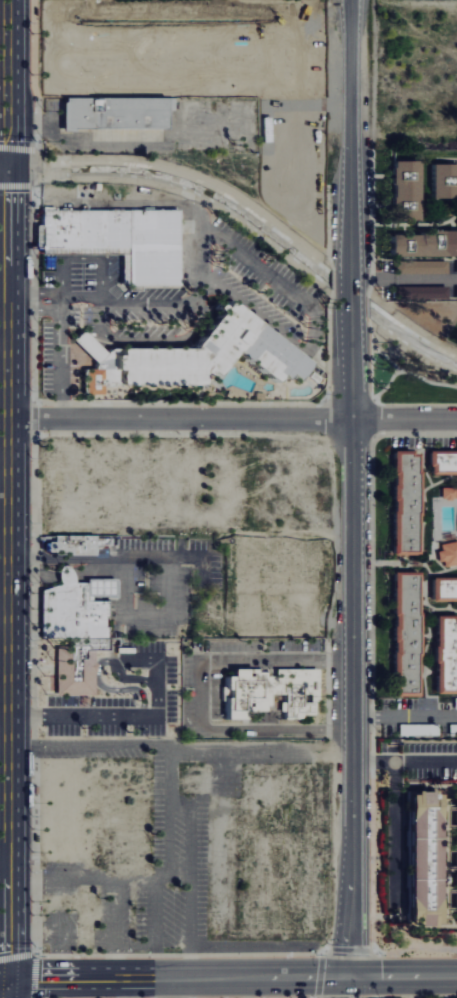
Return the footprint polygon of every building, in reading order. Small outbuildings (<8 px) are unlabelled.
[(67,128),(171,128),(171,97),(67,97),(67,128)] [(417,160),(389,160),(389,221),(417,221),(417,160)] [(456,163),(429,163),(429,198),(456,198),(456,163)] [(40,210),(177,210),(177,285),(119,285),(119,254),(40,255),(40,210)] [(389,230),(389,255),(456,256),(456,231),(389,230)] [(394,272),(444,272),(444,260),(394,260),(394,272)] [(444,285),(393,285),(393,299),(444,299),(444,285)] [(306,363),(228,301),(190,349),(110,348),(104,354),(80,331),(71,340),(95,364),(93,365),(93,369),(83,369),(83,395),(102,395),(102,387),(201,386),(201,379),(207,371),(213,376),(233,351),(273,383),(279,376),(283,379),(287,374),(293,379),(306,363)] [(417,450),(389,450),(389,555),(417,555),(417,450)] [(426,451),(426,475),(456,475),(456,451),(426,451)] [(444,487),(444,499),(456,499),(456,488),(444,487)] [(52,535),(92,535),(93,555),(66,555),(66,552),(47,552),(47,542),(52,542),(52,535)] [(456,564),(456,540),(433,544),(438,568),(456,564)] [(70,638),(43,637),(43,631),(38,631),(38,590),(58,583),(56,578),(56,572),(57,568),(60,565),(64,566),(68,569),(69,571),(71,575),(71,580),(71,584),(78,583),(85,583),(85,579),(112,578),(115,582),(114,599),(106,599),(105,637),(70,638)] [(389,695),(417,696),(417,570),(390,570),(389,695)] [(429,577),(428,602),(456,602),(456,577),(429,577)] [(456,614),(431,614),(431,694),(456,694),(456,614)] [(55,646),(55,695),(94,695),(93,650),(107,650),(107,637),(105,637),(70,638),(70,646),(55,646)] [(231,669),(252,669),(252,673),(260,673),(260,677),(269,677),(269,685),(276,685),(276,669),(315,670),(315,703),(313,702),(313,716),(296,716),(296,721),(280,721),(280,712),(243,711),(243,719),(223,719),(223,697),(226,697),(226,690),(223,689),(223,677),(231,677),(231,669)] [(149,760),(149,860),(109,860),(110,798),(90,798),(90,835),(96,835),(96,860),(32,860),(32,760),(149,760)] [(415,793),(414,923),(420,924),(420,927),(444,928),(445,794),(415,793)]
